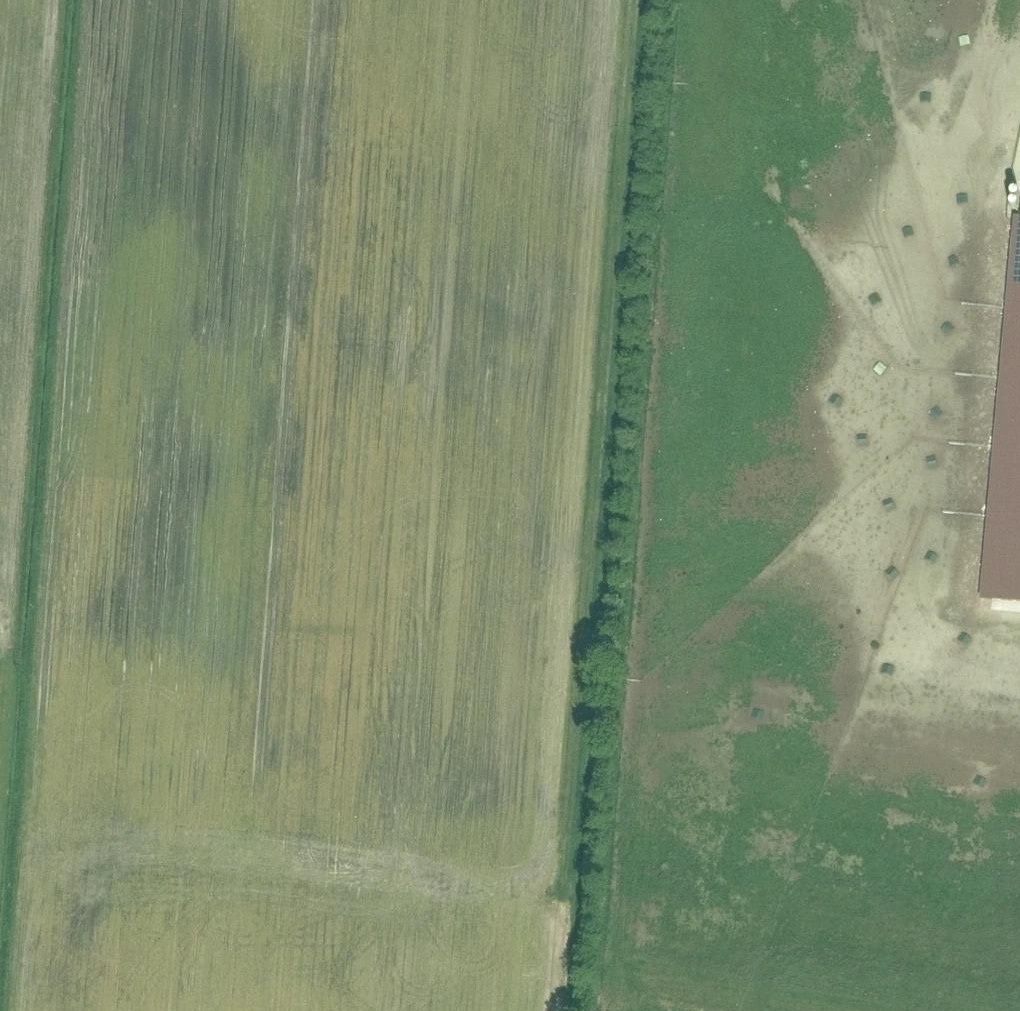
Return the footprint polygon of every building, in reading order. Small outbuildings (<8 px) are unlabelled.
[(991,596),(1019,599),(1019,269),(991,596)]
